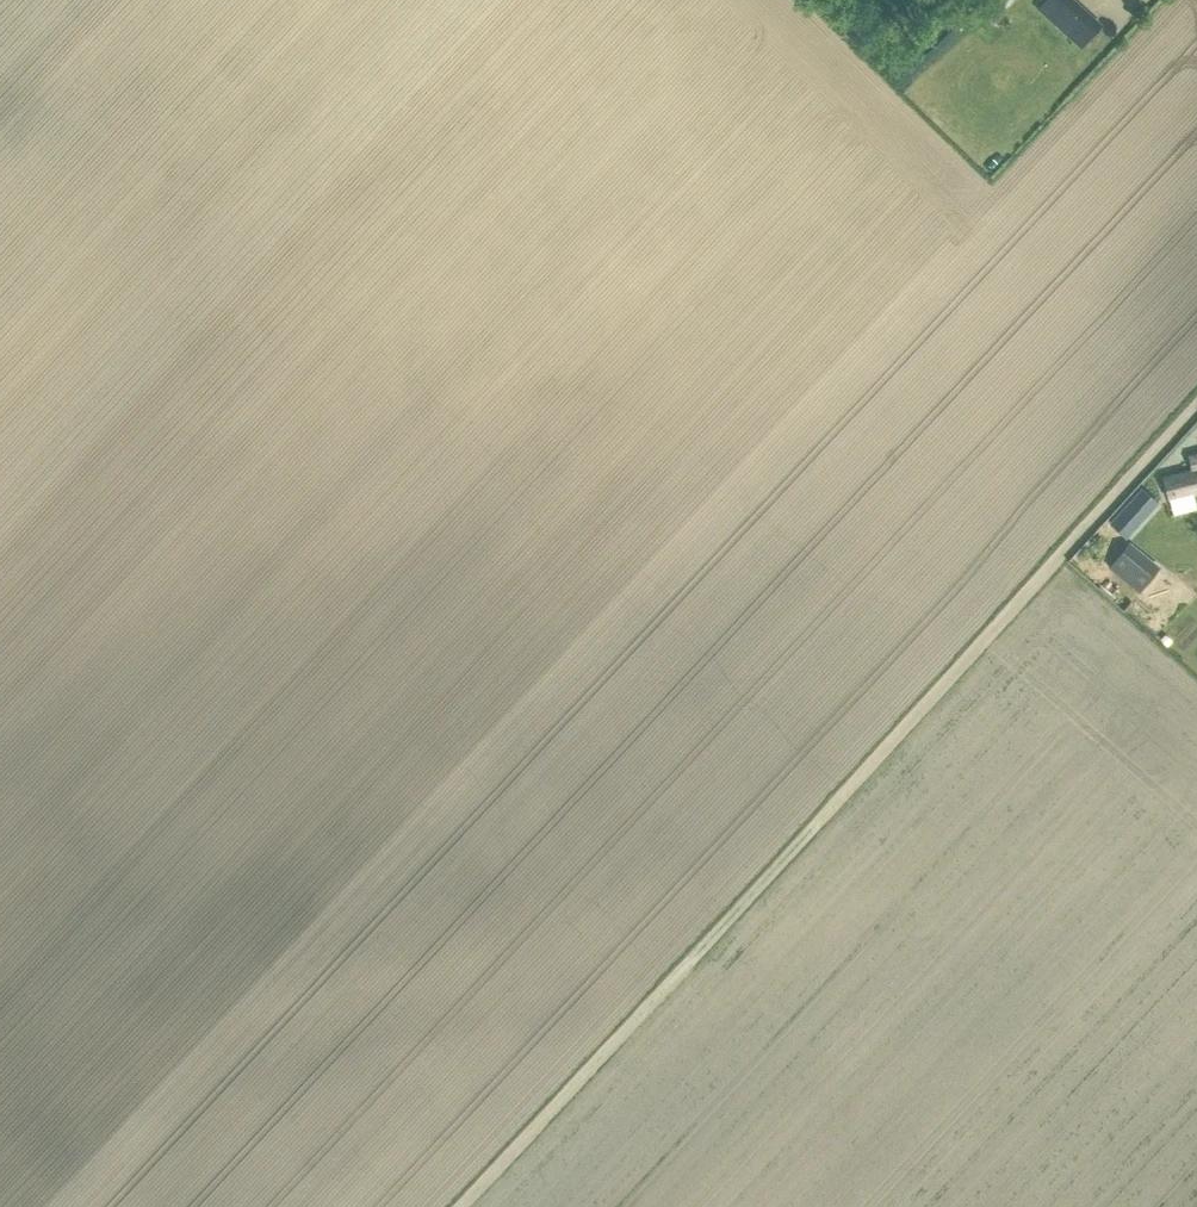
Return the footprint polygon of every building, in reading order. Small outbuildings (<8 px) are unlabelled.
[(1084,27),(1106,2),(1104,0),(1054,0),(1084,27)] [(1189,455),(1192,468),(1164,475),(1170,499),(1196,492),(1196,453),(1189,455)] [(1140,591),(1158,569),(1128,544),(1110,567),(1140,591)]
